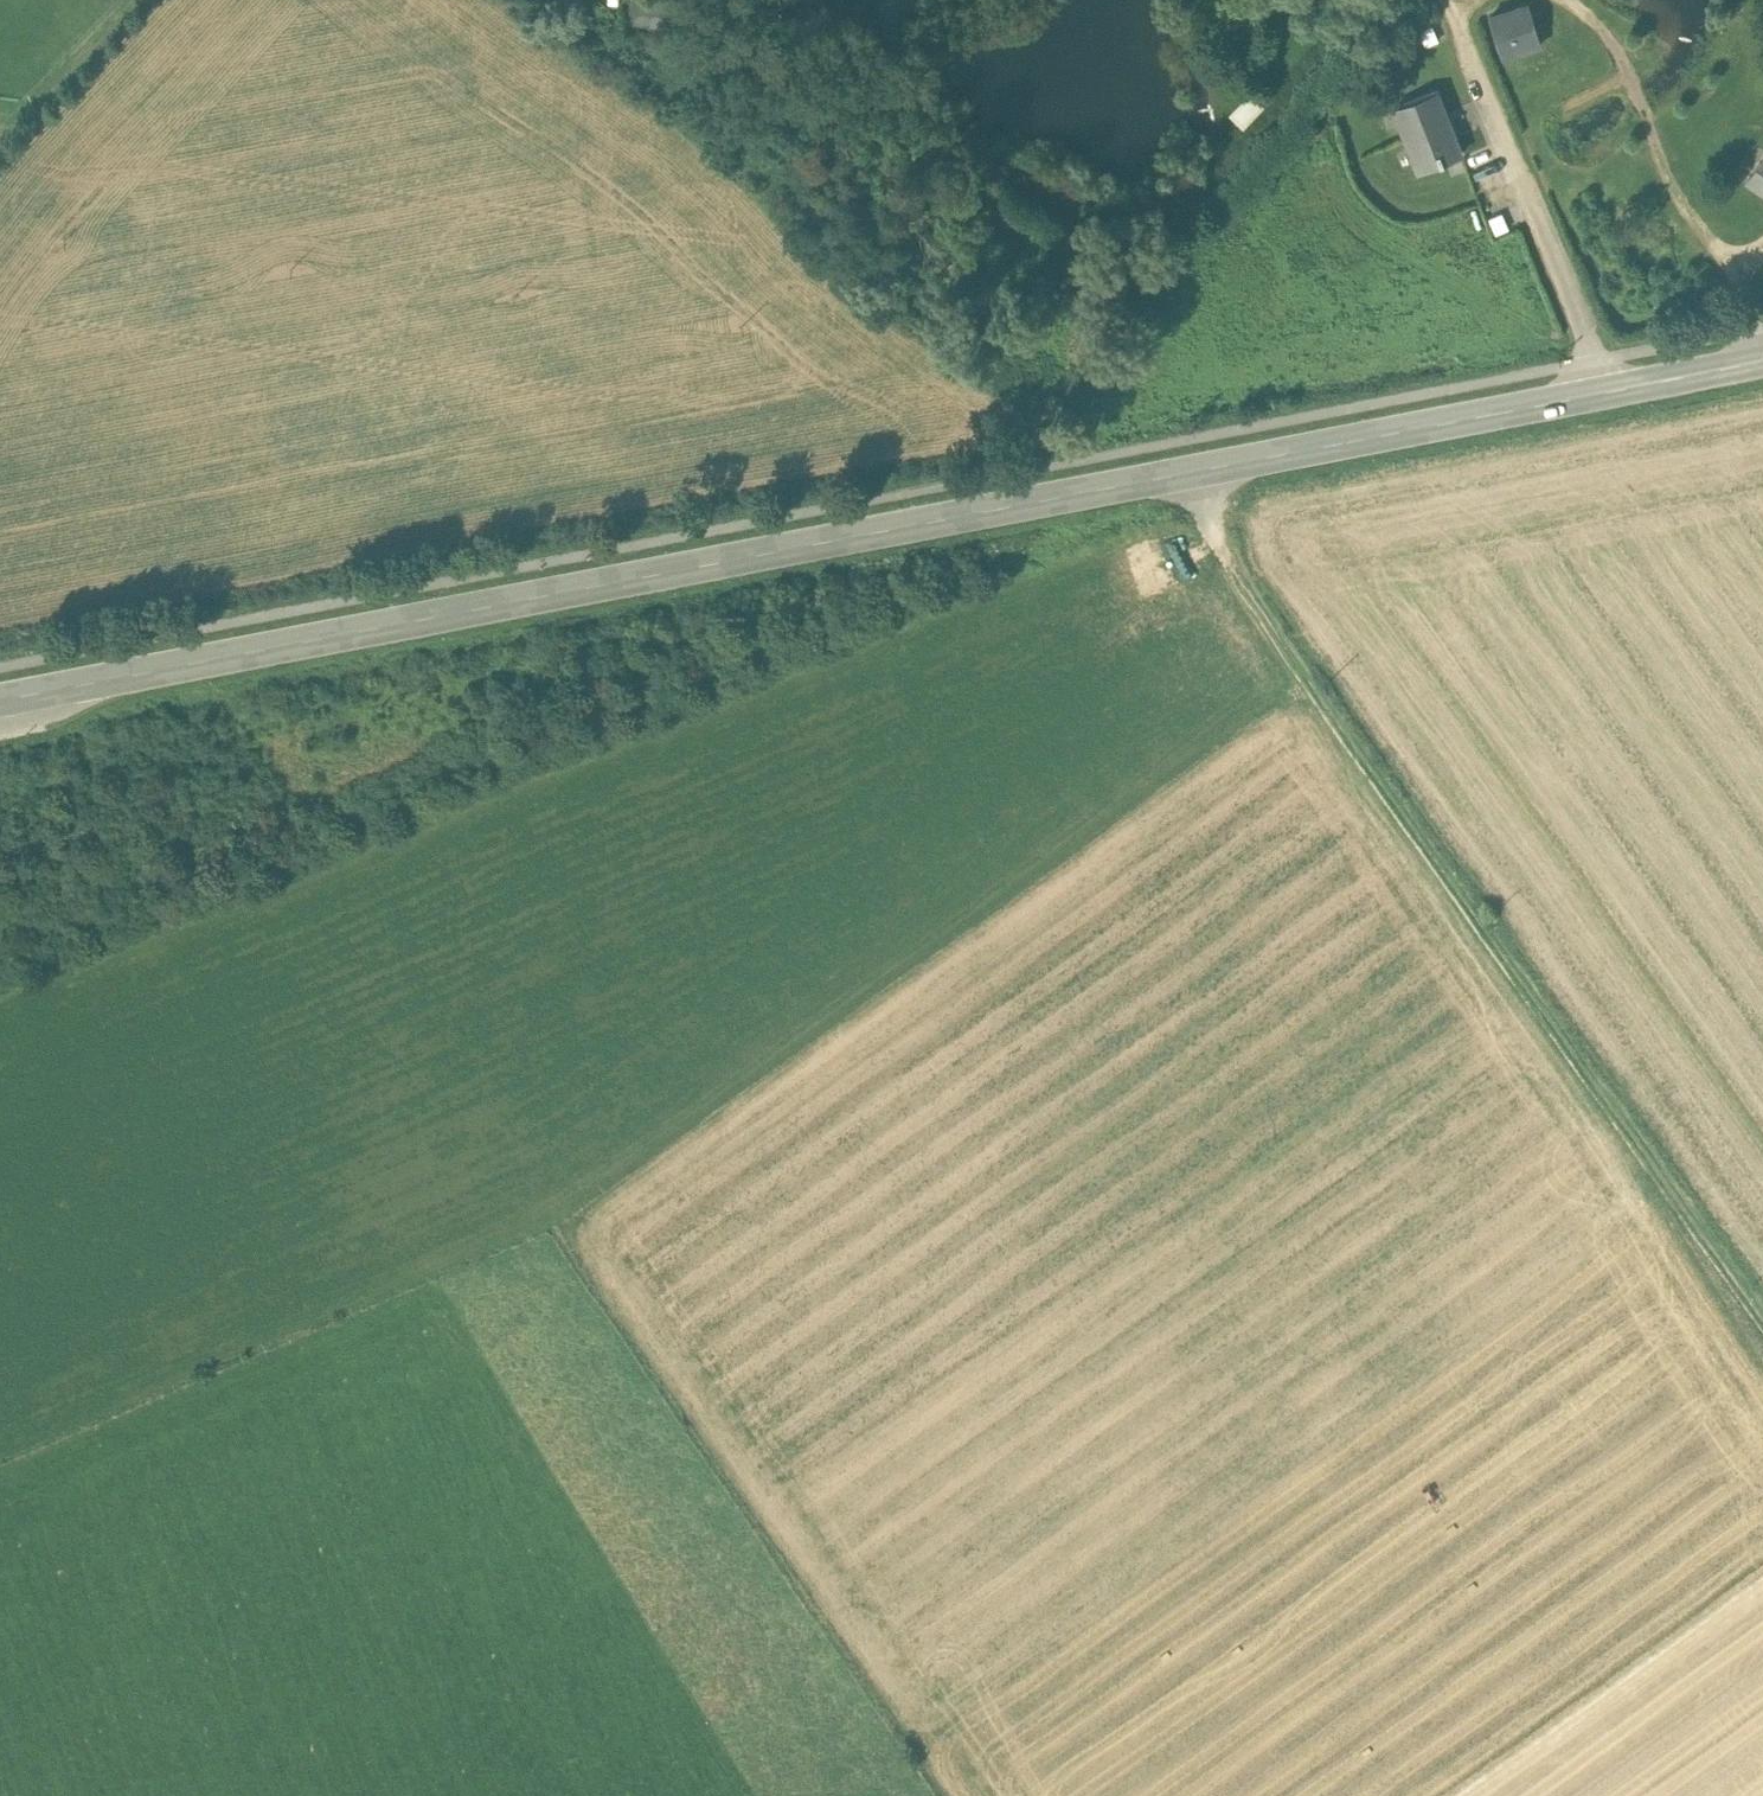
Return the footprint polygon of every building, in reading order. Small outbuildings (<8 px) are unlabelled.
[(672,0),(633,0),(633,23),(672,24),(672,0)] [(1510,8),(1490,15),(1503,55),(1540,43),(1530,13),(1513,18),(1510,8)] [(1229,112),(1243,126),(1265,105),(1252,90),(1229,112)] [(1442,92),(1390,111),(1413,175),(1465,156),(1442,92)] [(1747,179),(1762,191),(1762,156),(1747,179)]
